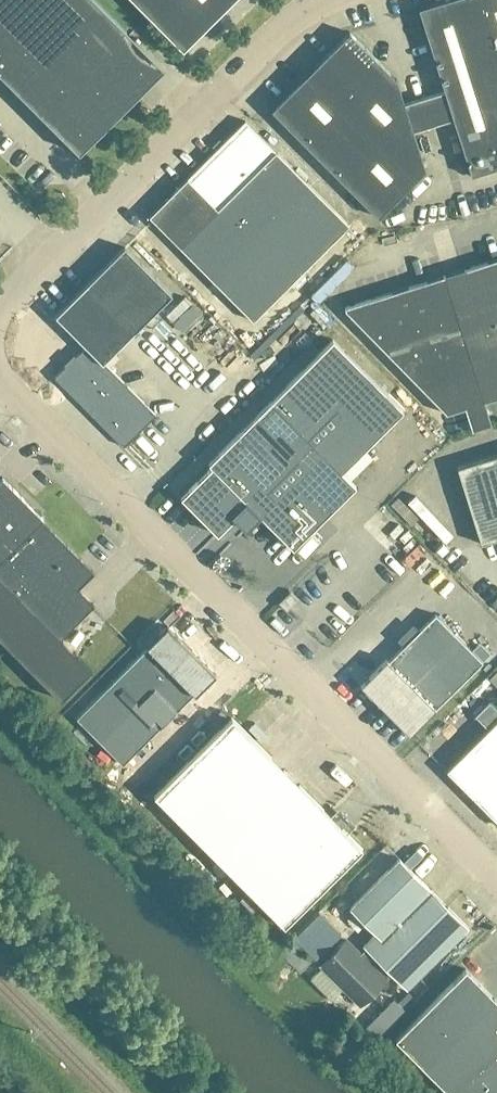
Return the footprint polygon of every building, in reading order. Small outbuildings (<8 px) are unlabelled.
[(98,0),(0,0),(0,72),(79,152),(137,94),(148,84),(110,46),(127,29),(98,0)] [(183,49),(232,0),(134,0),(183,49)] [(418,8),(445,91),(424,97),(432,124),(445,120),(453,118),(457,131),(471,175),(496,167),(496,0),(443,0),(418,8)] [(432,124),(424,97),(405,103),(397,78),(350,31),(271,109),(378,217),(426,169),(414,130),(432,124)] [(453,118),(445,120),(449,133),(457,131),(453,118)] [(349,224),(276,150),(245,120),(149,215),(180,246),(253,320),(349,224)] [(85,345),(55,376),(124,445),(156,414),(104,361),(172,294),(124,246),(55,315),(85,345)] [(353,308),(384,365),(400,361),(418,395),(435,392),(435,393),(447,416),(461,413),(459,404),(475,400),(476,405),(484,401),(481,394),(496,391),(496,265),(422,281),(414,266),(367,277),(373,304),(353,308)] [(190,335),(206,320),(195,308),(179,323),(190,335)] [(342,470),(403,409),(333,338),(208,462),(212,466),(181,496),(218,533),(236,515),(248,527),(260,515),(293,547),(356,485),(342,470)] [(457,466),(481,543),(496,538),(496,454),(457,466)] [(78,588),(94,572),(79,557),(41,519),(43,517),(2,476),(0,478),(0,638),(59,697),(89,667),(90,666),(61,637),(78,621),(95,604),(93,603),(92,603),(78,588)] [(287,609),(298,599),(290,591),(279,602),(287,609)] [(83,642),(105,621),(96,612),(74,633),(83,642)] [(410,733),(483,661),(435,613),(388,660),(387,658),(361,684),(371,694),(410,733)] [(123,764),(194,692),(214,673),(167,627),(77,717),(123,764)] [(489,700),(475,714),(488,727),(446,770),(460,784),(481,805),(485,809),(496,821),(496,708),(489,700)] [(363,848),(232,716),(153,794),(284,926),(363,848)] [(469,926),(426,883),(399,857),(350,906),(355,911),(365,921),(376,932),(364,945),(368,949),(362,955),(345,939),(321,964),(361,1004),(392,973),(397,978),(407,988),(469,926)] [(318,908),(292,934),(315,956),(340,930),(318,908)] [(476,910),(468,917),(483,933),(491,926),(476,910)] [(355,911),(347,919),(356,929),(365,921),(355,911)] [(488,946),(496,956),(496,938),(488,946)] [(297,944),(285,956),(300,971),(312,959),(297,944)] [(476,979),(466,968),(395,1038),(450,1092),(496,1092),(496,1055),(496,1053),(496,1052),(496,999),(476,979)] [(394,997),(363,1027),(377,1041),(407,1011),(394,997)]
